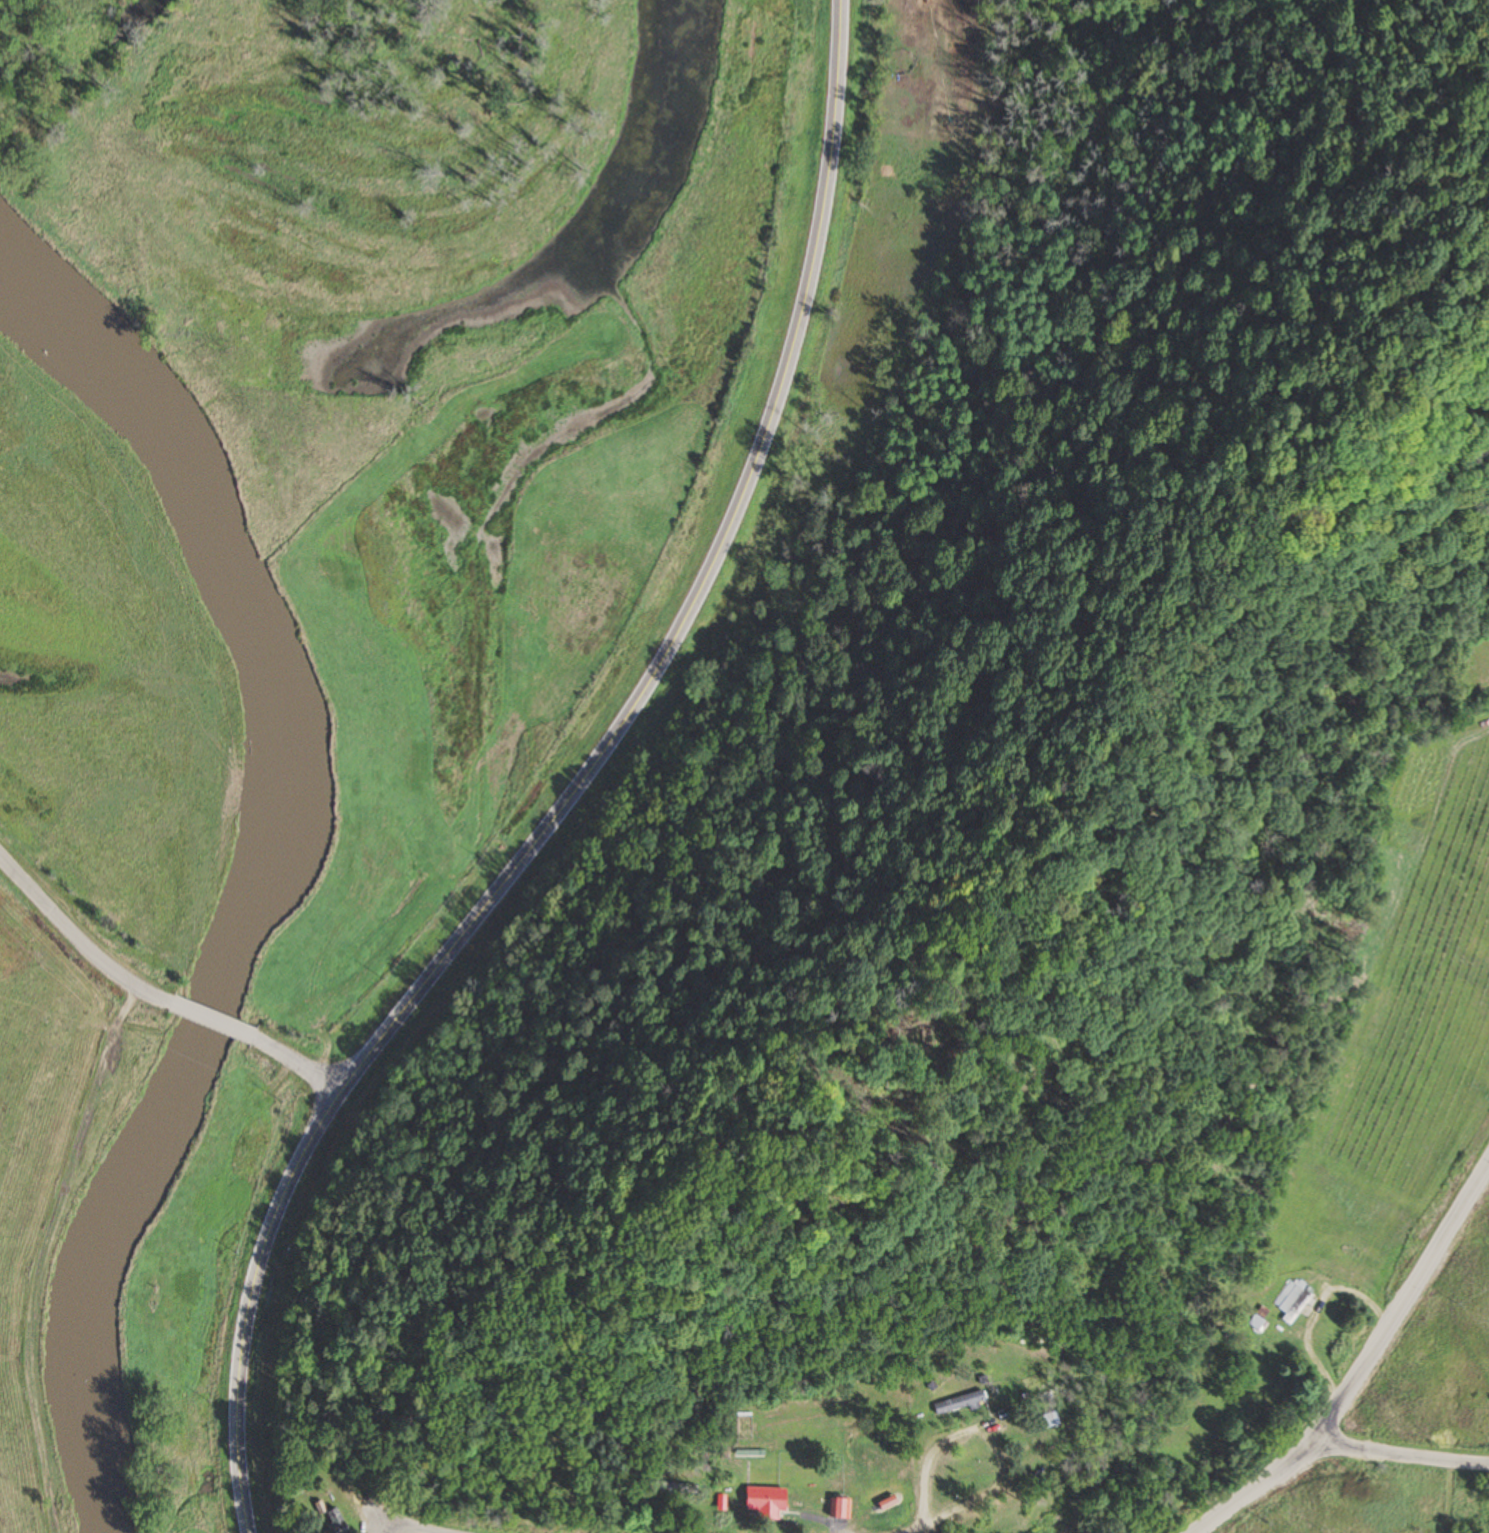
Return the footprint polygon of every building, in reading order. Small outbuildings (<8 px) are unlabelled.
[(1312,1290),(1293,1277),(1272,1307),(1291,1320),(1312,1290)] [(1269,1314),(1262,1307),(1247,1322),(1255,1329),(1269,1314)] [(931,1404),(935,1415),(984,1401),(981,1390),(931,1404)] [(1036,1416),(1040,1429),(1058,1424),(1054,1411),(1036,1416)] [(777,1521),(777,1513),(784,1513),(784,1489),(745,1488),(744,1520),(777,1521)] [(848,1519),(848,1498),(827,1498),(827,1519),(848,1519)] [(335,1508),(324,1513),(319,1502),(309,1506),(321,1532),(345,1532),(335,1508)]
